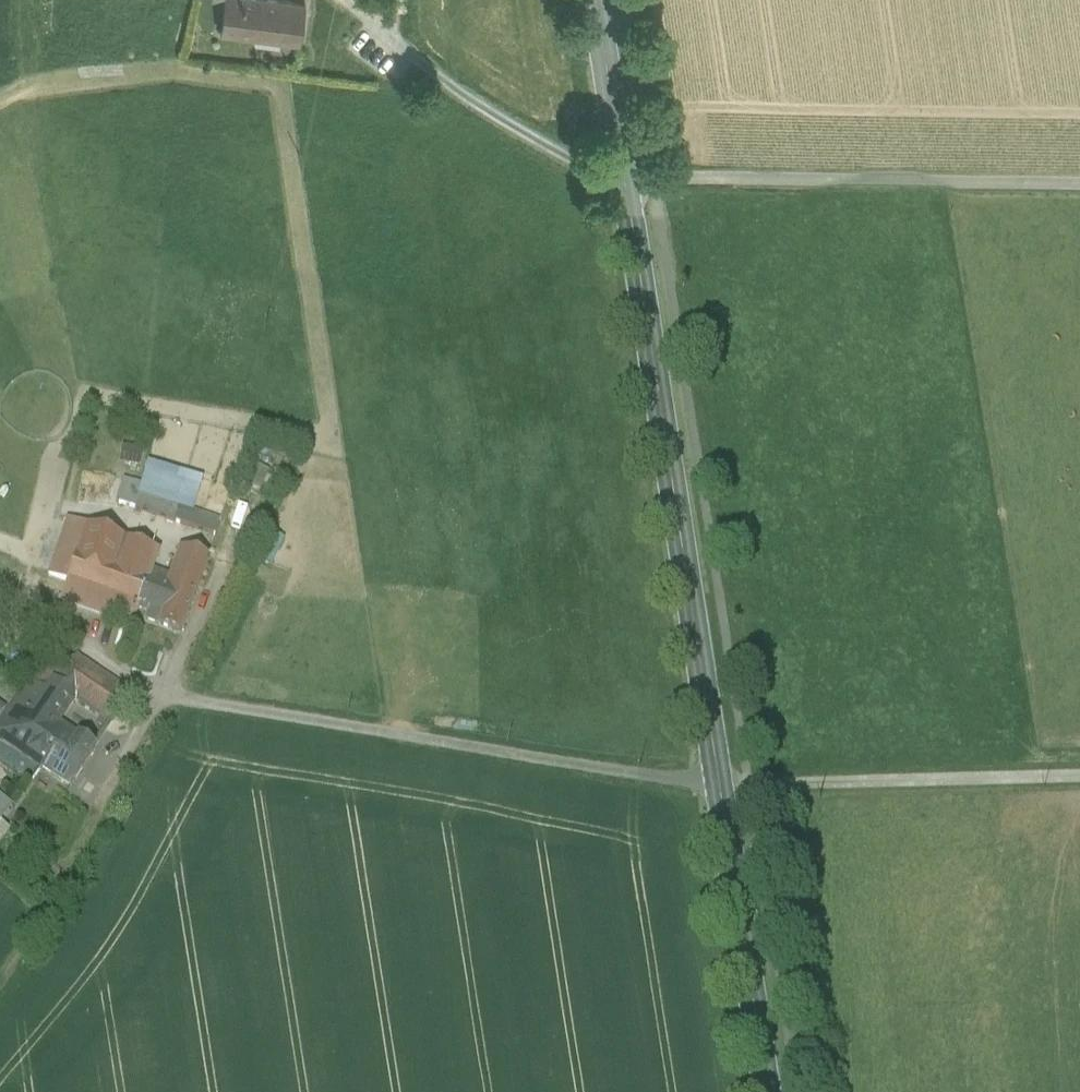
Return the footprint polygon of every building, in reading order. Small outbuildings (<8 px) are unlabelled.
[(287,0),(225,0),(221,33),(300,43),(306,3),(287,0)] [(271,478),(256,472),(250,493),(264,499),(271,478)] [(134,509),(138,494),(140,484),(123,481),(118,506),(134,509)] [(172,522),(178,508),(138,494),(134,509),(172,522)] [(172,522),(214,537),(219,523),(178,508),(172,522)] [(85,527),(68,521),(62,535),(80,543),(85,527)] [(104,599),(124,541),(85,527),(80,543),(66,584),(65,586),(104,599)] [(66,584),(80,543),(62,535),(47,577),(66,584)] [(131,628),(138,611),(149,579),(147,578),(157,552),(124,541),(104,599),(98,616),(131,628)] [(174,580),(197,587),(207,558),(178,549),(167,585),(172,587),(174,580)] [(167,585),(149,579),(138,611),(147,615),(145,623),(180,634),(197,587),(174,580),(172,587),(167,585)] [(104,599),(65,586),(59,603),(98,616),(104,599)] [(31,685),(45,695),(53,686),(70,663),(56,653),(31,685)] [(53,686),(74,699),(111,724),(130,695),(76,657),(70,663),(53,686)] [(31,685),(0,725),(0,740),(69,788),(94,749),(57,724),(74,699),(53,686),(45,695),(31,685)] [(0,800),(0,821),(10,809),(0,800)]
